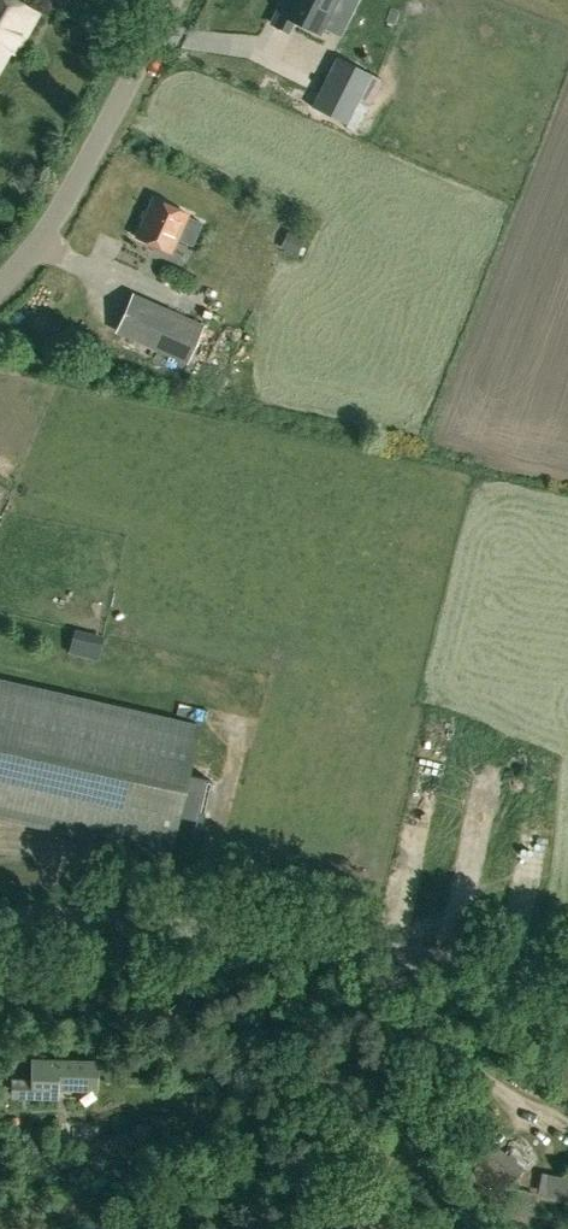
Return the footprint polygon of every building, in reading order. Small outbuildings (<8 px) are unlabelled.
[(17,34),(22,37),(36,13),(13,0),(0,0),(0,63),(17,34)] [(321,30),(334,0),(284,0),(274,22),(289,29),(294,18),(321,30)] [(171,252),(188,213),(152,198),(135,237),(171,252)] [(185,364),(202,325),(163,308),(146,346),(185,364)] [(72,638),(69,652),(97,658),(100,644),(72,638)] [(201,824),(210,783),(187,778),(198,728),(0,682),(0,820),(168,859),(177,818),(201,824)] [(534,898),(533,909),(558,911),(559,900),(534,898)] [(50,1085),(74,1085),(75,1060),(30,1059),(30,1079),(29,1094),(50,1094),(50,1085)] [(29,1094),(30,1079),(10,1078),(10,1089),(19,1089),(19,1093),(29,1094)] [(101,1115),(101,1095),(76,1094),(75,1115),(101,1115)] [(66,1102),(45,1101),(44,1120),(65,1121),(66,1102)] [(537,1193),(509,1186),(503,1208),(532,1215),(537,1193)]
